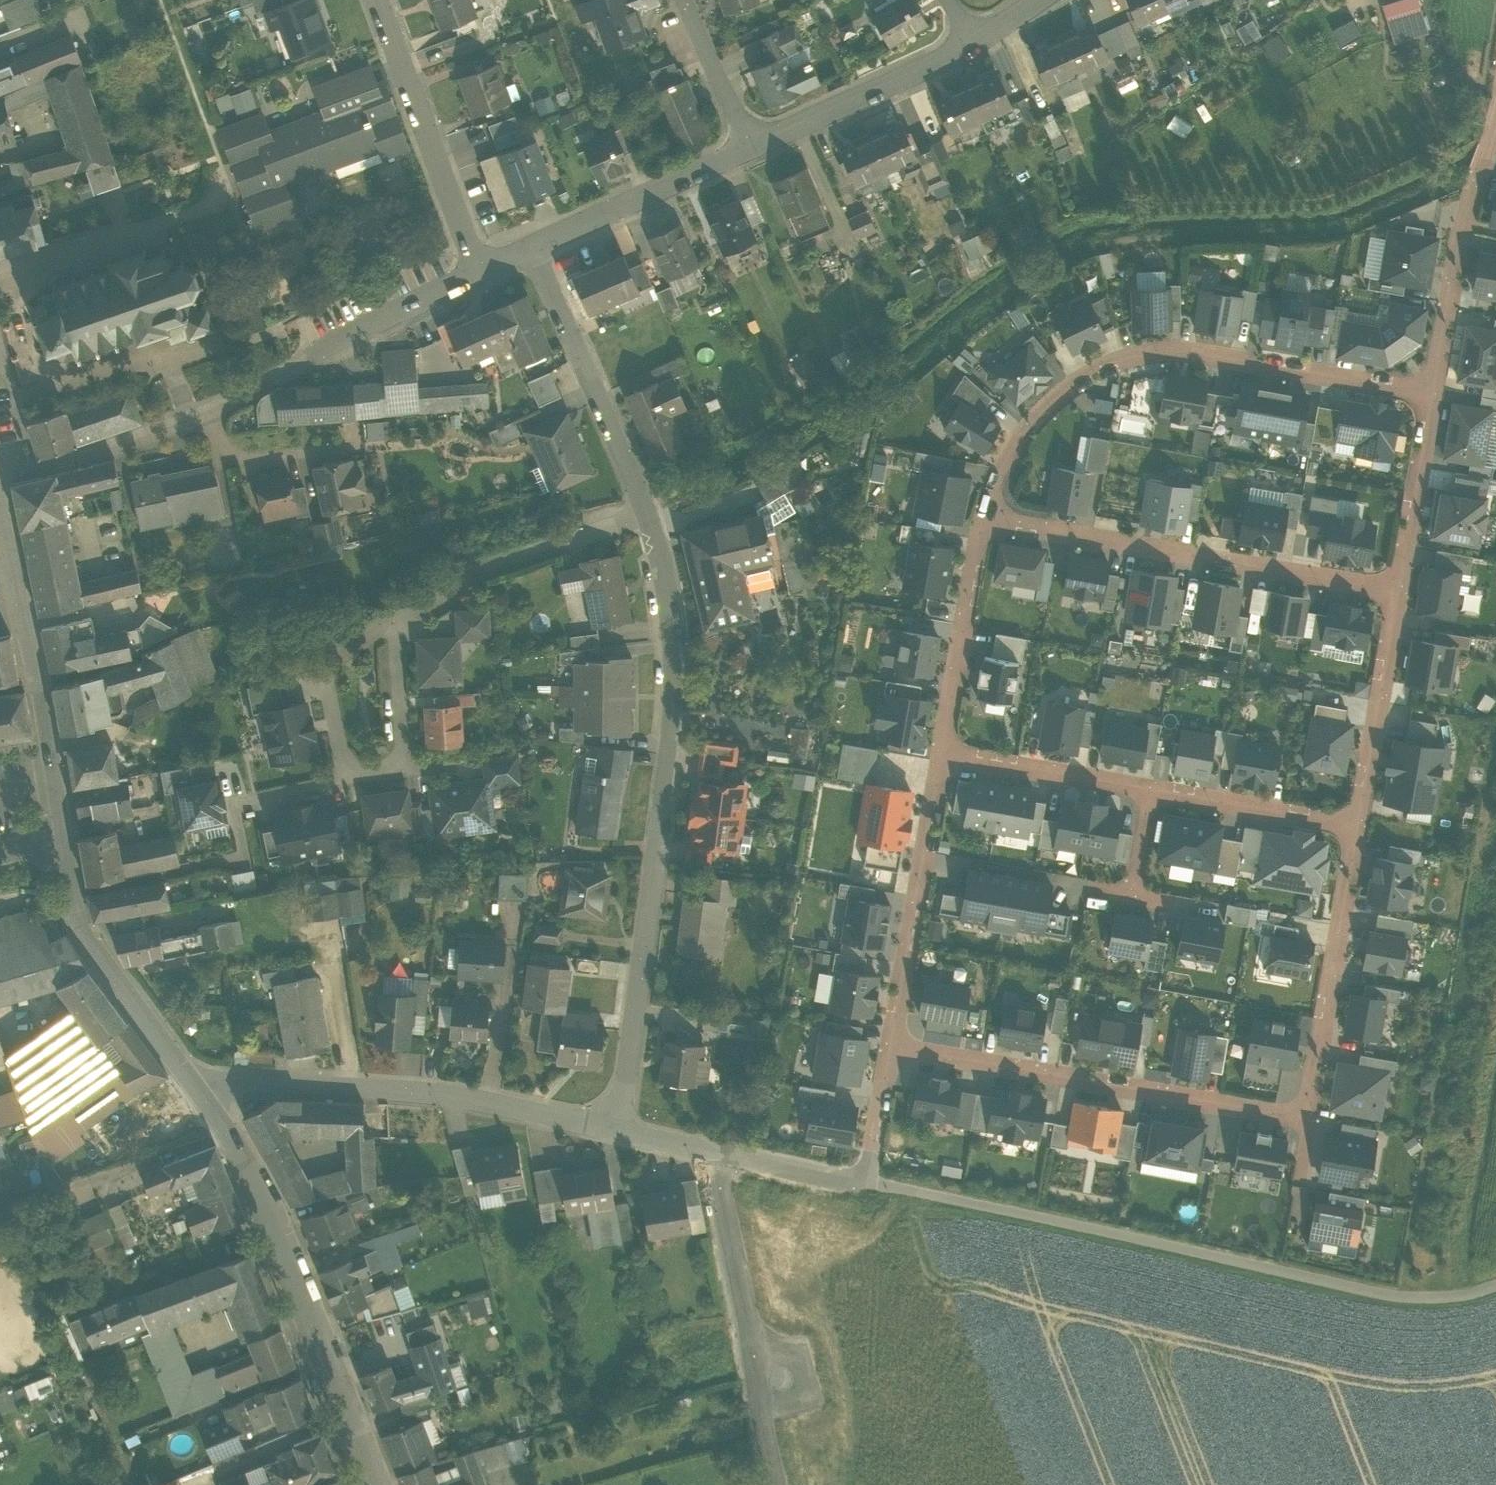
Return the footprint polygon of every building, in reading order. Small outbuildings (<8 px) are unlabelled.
[(253,1),(258,15),(266,12),(265,11),(284,4),(283,0),(256,0),(253,1)] [(265,11),(266,12),(272,29),(281,26),(291,55),(330,41),(329,40),(327,40),(317,12),(319,11),(315,0),(294,0),(284,4),(265,11)] [(438,14),(437,14),(442,29),(454,24),(475,16),(476,16),(476,14),(474,15),(469,0),(433,0),(438,14)] [(577,4),(583,20),(598,15),(610,47),(644,35),(634,7),(644,3),(645,7),(659,2),(659,0),(588,0),(577,4)] [(726,13),(758,3),(757,0),(722,0),(726,13)] [(872,16),(889,46),(927,24),(913,0),(898,0),(872,16)] [(1137,24),(1155,16),(1157,20),(1170,15),(1163,0),(1126,0),(1137,24)] [(1170,15),(1183,9),(1181,4),(1190,0),(1163,0),(1170,15)] [(1395,41),(1432,31),(1423,0),(1394,0),(1385,2),(1395,41)] [(753,29),(758,39),(778,30),(778,31),(795,24),(790,13),(753,29)] [(475,16),(454,24),(458,35),(479,28),(475,16)] [(1128,21),(1116,27),(1126,50),(1139,44),(1128,21)] [(1260,36),(1255,22),(1239,28),(1244,42),(1260,36)] [(778,30),(758,39),(769,62),(784,55),(784,56),(805,46),(795,24),(778,31),(778,30)] [(1094,26),(1063,40),(1079,76),(1091,70),(1090,66),(1108,58),(1094,26)] [(15,57),(17,62),(0,68),(0,93),(82,61),(71,35),(15,57)] [(1063,40),(1032,54),(1046,86),(1064,77),(1066,82),(1079,76),(1063,40)] [(803,64),(810,61),(809,45),(805,46),(784,56),(792,73),(805,67),(803,64)] [(670,54),(647,62),(653,77),(676,68),(670,54)] [(769,62),(752,70),(768,106),(820,83),(810,61),(803,64),(805,67),(792,73),(784,56),(784,55),(769,62)] [(113,158),(81,63),(44,77),(50,95),(68,148),(75,170),(76,169),(113,158)] [(507,101),(494,65),(463,76),(471,99),(468,100),(473,113),(473,114),(491,108),(507,101)] [(680,68),(662,75),(667,86),(673,84),(673,85),(685,79),(680,68)] [(685,79),(673,85),(673,84),(667,86),(662,75),(654,78),(677,130),(668,134),(675,148),(708,133),(691,95),(692,95),(685,79)] [(997,75),(966,89),(980,120),(1002,111),(1012,106),(997,75)] [(1066,82),(1059,86),(1068,108),(1089,98),(1079,76),(1066,82)] [(44,77),(2,94),(3,95),(7,110),(50,95),(44,77)] [(360,98),(281,128),(281,127),(270,131),(263,114),(220,130),(256,228),(300,212),(289,182),(380,148),(382,156),(408,146),(384,80),(358,90),(361,98),(359,98),(360,98)] [(249,85),(214,97),(218,109),(235,103),(237,109),(255,103),(249,85)] [(966,89),(935,102),(949,134),(959,130),(980,120),(966,89)] [(0,96),(0,144),(15,139),(7,110),(3,95),(0,96)] [(491,108),(473,114),(473,113),(470,114),(474,126),(495,118),(491,108)] [(1002,111),(980,120),(985,132),(1007,122),(1002,111)] [(1066,144),(1052,114),(1040,119),(1055,150),(1066,144)] [(515,115),(488,125),(493,138),(516,129),(519,128),(515,115)] [(980,120),(959,130),(964,141),(985,132),(980,120)] [(635,149),(625,125),(614,130),(624,154),(635,149)] [(903,125),(871,139),(885,171),(907,161),(916,157),(914,152),(914,151),(903,125)] [(516,129),(493,138),(497,149),(520,140),(516,129)] [(614,130),(593,140),(595,145),(585,149),(599,181),(630,167),(624,154),(614,130)] [(536,139),(480,160),(499,209),(538,195),(554,189),(553,187),(553,188),(549,178),(550,178),(549,177),(535,141),(536,140),(536,139)] [(871,139),(840,153),(854,185),(864,181),(885,171),(871,139)] [(914,151),(914,152),(916,157),(907,161),(912,174),(918,171),(926,189),(947,180),(931,144),(914,151)] [(68,148),(27,159),(34,182),(75,170),(68,148)] [(10,162),(14,177),(0,181),(0,195),(34,182),(27,159),(10,162)] [(907,161),(885,171),(890,183),(912,174),(907,161)] [(114,162),(86,171),(94,194),(121,185),(114,162)] [(804,169),(774,183),(789,216),(819,202),(804,169)] [(885,171),(864,181),(869,193),(890,183),(885,171)] [(12,201),(12,203),(0,206),(0,254),(38,244),(38,243),(45,241),(32,193),(24,196),(25,197),(12,201)] [(749,194),(737,199),(748,224),(760,218),(749,194)] [(737,199),(707,213),(725,254),(755,240),(748,224),(737,199)] [(819,202),(789,216),(788,216),(800,243),(831,229),(819,202)] [(867,213),(848,221),(856,239),(875,231),(867,213)] [(679,225),(649,238),(668,279),(675,276),(682,291),(699,283),(692,268),(698,265),(679,225)] [(1405,225),(1404,234),(1422,237),(1423,228),(1405,225)] [(971,260),(992,252),(984,232),(963,240),(971,260)] [(1387,241),(1381,279),(1405,284),(1428,287),(1436,240),(1422,237),(1404,234),(1389,232),(1387,241)] [(1369,277),(1381,279),(1387,241),(1371,238),(1364,276),(1369,277)] [(144,247),(142,252),(113,262),(108,260),(107,262),(112,264),(113,267),(95,274),(94,269),(91,270),(93,274),(76,280),(75,276),(72,277),(74,281),(57,287),(56,282),(53,283),(55,288),(54,288),(54,289),(39,294),(40,297),(43,296),(45,300),(39,302),(37,306),(39,314),(33,316),(34,321),(41,318),(48,339),(41,341),(43,345),(49,343),(50,344),(51,344),(54,350),(56,350),(57,354),(64,357),(76,353),(77,354),(78,354),(79,358),(82,358),(80,354),(97,348),(98,352),(101,351),(99,347),(116,341),(117,345),(120,345),(118,340),(136,334),(137,337),(135,342),(137,343),(139,338),(166,329),(168,334),(169,334),(172,341),(187,336),(187,337),(191,339),(194,338),(196,334),(214,327),(207,306),(198,309),(195,299),(197,298),(194,294),(199,283),(204,284),(204,282),(199,281),(195,270),(199,267),(197,265),(194,268),(183,264),(184,258),(181,258),(181,263),(169,267),(170,261),(174,260),(173,257),(168,259),(163,253),(165,249),(162,248),(161,253),(145,258),(144,253),(146,248),(144,247)] [(1481,254),(1474,293),(1495,297),(1495,257),(1481,254)] [(624,255),(573,277),(588,312),(639,291),(629,268),(624,255)] [(652,285),(642,262),(629,268),(639,291),(652,285)] [(1137,274),(1137,291),(1166,289),(1166,285),(1166,273),(1137,274)] [(1403,295),(1405,284),(1381,279),(1369,277),(1367,289),(1403,295)] [(1180,285),(1166,285),(1166,289),(1168,289),(1169,321),(1180,321),(1180,285)] [(670,286),(655,293),(664,312),(678,305),(670,286)] [(1195,330),(1235,337),(1238,317),(1241,298),(1229,296),(1230,291),(1215,288),(1214,293),(1202,291),(1195,330)] [(1135,330),(1169,329),(1169,321),(1168,289),(1166,289),(1137,291),(1134,291),(1135,330)] [(1329,341),(1334,312),(1306,308),(1309,293),(1285,289),(1283,304),(1267,301),(1262,333),(1277,336),(1276,344),(1300,348),(1301,340),(1328,345),(1329,341)] [(1241,298),(1238,317),(1252,319),(1256,292),(1243,290),(1241,298)] [(1106,292),(1087,301),(1103,333),(1116,327),(1106,292)] [(526,295),(496,309),(520,362),(550,349),(526,295)] [(1103,333),(1087,301),(1055,317),(1060,328),(1055,331),(1062,344),(1067,342),(1072,353),(1081,348),(1083,352),(1097,345),(1095,342),(1105,337),(1103,333)] [(1347,312),(1344,324),(1379,329),(1389,323),(1392,306),(1380,303),(1379,315),(1377,316),(1376,317),(1347,312)] [(1329,341),(1341,343),(1344,324),(1347,312),(1347,308),(1335,306),(1334,312),(1329,341)] [(1341,343),(1339,355),(1387,363),(1419,340),(1424,311),(1392,306),(1389,323),(1379,329),(1344,324),(1341,343)] [(1018,307),(1008,314),(1018,329),(1028,322),(1018,307)] [(257,308),(243,313),(248,327),(262,322),(257,308)] [(496,308),(468,321),(465,314),(439,326),(450,351),(456,348),(463,364),(493,350),(502,370),(520,362),(496,309),(496,308)] [(1467,327),(1458,379),(1495,386),(1495,382),(1495,331),(1493,331),(1467,327)] [(868,331),(850,341),(866,368),(884,358),(868,331)] [(1027,347),(1039,361),(1048,354),(1033,335),(1024,342),(1027,347)] [(1043,381),(1050,375),(1039,361),(1027,347),(1003,366),(996,365),(990,370),(989,378),(994,384),(1002,385),(1016,403),(1033,389),(1035,392),(1045,384),(1043,381)] [(414,349),(381,352),(384,382),(387,415),(419,412),(418,388),(418,387),(414,349)] [(965,351),(954,361),(964,371),(974,360),(965,351)] [(681,357),(650,371),(656,383),(672,376),(673,378),(687,371),(681,357)] [(550,371),(528,381),(539,405),(561,396),(550,371)] [(961,402),(981,414),(991,398),(964,374),(950,397),(960,402),(961,402)] [(1188,419),(1199,421),(1205,390),(1206,382),(1167,375),(1162,405),(1161,414),(1172,416),(1172,419),(1188,422),(1188,419)] [(656,383),(626,396),(626,395),(624,395),(652,461),(685,448),(671,415),(686,409),(673,378),(672,376),(656,383)] [(384,382),(352,384),(355,417),(387,415),(384,382)] [(487,382),(418,388),(419,412),(473,409),(477,420),(490,417),(487,382)] [(352,384),(276,389),(280,422),(355,417),(352,384)] [(1297,443),(1298,443),(1302,421),(1307,396),(1242,385),(1239,398),(1230,397),(1226,420),(1227,421),(1235,422),(1232,442),(1258,447),(1260,437),(1297,443)] [(1483,385),(1481,396),(1495,399),(1495,387),(1483,385)] [(130,387),(66,409),(78,444),(142,422),(130,387)] [(276,389),(261,397),(258,401),(257,406),(259,424),(280,422),(276,389)] [(1218,393),(1205,390),(1199,421),(1199,426),(1212,428),(1213,422),(1218,394),(1218,393)] [(1230,397),(1218,394),(1213,422),(1227,424),(1227,421),(1226,420),(1230,397)] [(1111,413),(1114,400),(1096,395),(1093,408),(1111,413)] [(1481,396),(1479,408),(1495,411),(1495,399),(1481,396)] [(944,428),(984,453),(1000,427),(981,414),(961,402),(960,402),(944,428)] [(1356,454),(1390,459),(1398,412),(1343,402),(1341,410),(1336,438),(1358,442),(1356,454)] [(1172,419),(1172,416),(1161,414),(1162,405),(1152,403),(1150,413),(1158,425),(1170,427),(1172,419)] [(1491,411),(1454,405),(1445,457),(1470,462),(1482,464),(1491,411)] [(1336,438),(1341,410),(1318,406),(1315,423),(1311,442),(1335,446),(1336,438)] [(48,415),(28,422),(39,457),(78,444),(66,409),(48,415)] [(1491,411),(1482,464),(1493,466),(1495,466),(1495,412),(1491,411)] [(592,472),(567,413),(526,431),(541,465),(548,462),(558,485),(551,488),(552,490),(592,472)] [(1139,431),(1141,419),(1124,416),(1122,429),(1139,431)] [(515,420),(489,432),(496,446),(521,435),(515,420)] [(388,421),(368,422),(369,439),(389,438),(388,421)] [(1302,421),(1298,443),(1297,443),(1296,453),(1309,456),(1311,442),(1315,423),(1302,421)] [(1108,439),(1090,437),(1085,469),(1104,472),(1108,439)] [(1358,442),(1336,438),(1335,446),(1333,454),(1355,458),(1356,454),(1358,442)] [(925,470),(948,475),(952,459),(917,451),(913,469),(925,472),(925,470)] [(114,459),(79,469),(85,489),(119,481),(114,459)] [(352,459),(313,467),(323,514),(362,506),(359,491),(366,490),(362,472),(355,474),(352,459)] [(558,485),(548,462),(541,465),(534,468),(544,491),(551,488),(558,485)] [(1482,464),(1470,462),(1468,474),(1491,478),(1493,466),(1482,464)] [(786,463),(755,482),(767,501),(768,503),(784,493),(799,484),(786,463)] [(209,465),(160,475),(159,472),(149,474),(150,477),(131,481),(141,528),(173,521),(174,524),(224,513),(218,483),(213,484),(209,465)] [(1049,507),(1083,513),(1090,473),(1056,468),(1049,507)] [(79,469),(13,484),(22,529),(66,518),(62,501),(69,499),(68,494),(85,489),(79,469)] [(916,514),(959,522),(968,479),(948,475),(925,470),(925,472),(916,514)] [(1456,472),(1452,493),(1466,495),(1465,498),(1485,502),(1489,478),(1456,472)] [(289,473),(257,479),(261,496),(258,501),(260,509),(264,512),(274,510),(275,516),(296,512),(297,512),(292,488),(289,473)] [(1146,524),(1183,530),(1185,519),(1189,491),(1162,486),(1163,482),(1150,480),(1147,495),(1151,496),(1146,524)] [(1189,491),(1185,519),(1196,521),(1202,486),(1191,484),(1189,491)] [(1282,509),(1285,491),(1251,485),(1248,503),(1282,509)] [(304,486),(292,488),(297,512),(296,512),(297,518),(310,515),(304,486)] [(1285,491),(1282,509),(1287,509),(1284,527),(1296,529),(1302,494),(1285,491)] [(1452,493),(1439,491),(1436,509),(1437,509),(1436,519),(1434,518),(1430,537),(1477,545),(1480,529),(1482,529),(1485,515),(1483,514),(1485,502),(1465,498),(1466,495),(1452,493)] [(760,516),(684,535),(706,628),(747,618),(739,583),(773,575),(770,562),(771,561),(768,549),(771,549),(770,546),(767,546),(763,528),(774,525),(789,591),(819,584),(804,518),(781,523),(780,520),(795,511),(784,493),(768,503),(767,501),(765,503),(765,504),(757,510),(760,516)] [(1335,502),(1332,518),(1344,520),(1345,516),(1361,518),(1364,503),(1336,498),(1335,502)] [(1335,502),(1314,499),(1308,534),(1327,537),(1331,518),(1332,518),(1335,502)] [(1238,541),(1280,548),(1284,527),(1287,509),(1282,509),(1248,503),(1246,502),(1238,541)] [(437,511),(419,516),(421,524),(439,520),(437,511)] [(1345,516),(1344,520),(1332,518),(1331,518),(1327,537),(1324,555),(1367,563),(1374,526),(1360,523),(1361,518),(1345,516)] [(66,518),(22,529),(32,579),(76,568),(66,518)] [(337,519),(312,525),(317,551),(343,544),(337,519)] [(937,530),(901,524),(899,541),(912,543),(912,542),(934,546),(937,530)] [(934,546),(912,542),(912,543),(904,588),(942,595),(945,580),(948,581),(951,564),(948,563),(950,549),(934,546)] [(1043,553),(1002,545),(996,579),(1037,587),(1041,562),(1043,553)] [(1437,550),(1434,567),(1459,572),(1459,573),(1469,575),(1472,556),(1437,550)] [(619,554),(580,561),(580,565),(558,570),(562,592),(585,588),(592,628),(632,620),(619,554)] [(1090,596),(1103,598),(1107,574),(1109,564),(1069,558),(1063,591),(1076,594),(1076,596),(1090,598),(1090,596)] [(1053,564),(1041,562),(1037,587),(1035,599),(1047,601),(1053,564)] [(1459,573),(1459,572),(1434,567),(1426,566),(1419,610),(1450,615),(1459,573)] [(76,568),(32,579),(39,615),(83,604),(79,584),(76,568)] [(136,570),(79,584),(83,604),(141,590),(136,570)] [(1119,576),(1107,574),(1103,598),(1101,610),(1113,612),(1119,576)] [(1129,617),(1165,623),(1170,587),(1172,579),(1136,574),(1134,586),(1131,586),(1128,603),(1131,604),(1129,617)] [(1240,587),(1202,580),(1194,628),(1231,635),(1235,615),(1240,587)] [(1184,589),(1170,587),(1165,623),(1178,625),(1184,589)] [(1268,615),(1272,593),(1252,589),(1248,611),(1268,615)] [(1304,598),(1272,593),(1268,615),(1266,627),(1279,630),(1298,633),(1302,611),(1304,598)] [(1342,607),(1329,605),(1328,616),(1324,637),(1323,640),(1337,642),(1337,644),(1351,647),(1351,645),(1365,647),(1372,612),(1358,610),(1358,608),(1342,605),(1342,607)] [(488,610),(457,612),(458,638),(458,640),(490,638),(488,610)] [(1302,611),(1298,633),(1311,635),(1315,614),(1302,611)] [(1328,616),(1315,614),(1311,635),(1309,648),(1322,650),(1323,640),(1324,637),(1328,616)] [(1247,617),(1235,615),(1231,635),(1229,650),(1241,653),(1247,617)] [(91,618),(42,629),(52,671),(83,666),(77,641),(95,637),(91,618)] [(140,631),(132,633),(131,629),(121,632),(125,650),(143,645),(140,631)] [(196,629),(172,639),(173,642),(174,642),(194,693),(216,682),(196,629)] [(1295,647),(1298,633),(1279,630),(1277,644),(1295,647)] [(896,670),(932,677),(938,638),(903,631),(896,670)] [(1435,631),(1433,642),(1457,646),(1468,648),(1470,637),(1435,631)] [(95,637),(77,641),(83,666),(126,657),(125,650),(121,632),(95,637)] [(598,632),(570,636),(572,649),(584,648),(600,646),(598,632)] [(996,634),(992,658),(1018,663),(1021,663),(1026,640),(996,634)] [(0,638),(0,684),(19,681),(11,635),(0,638)] [(458,638),(418,641),(421,685),(461,682),(458,640),(458,638)] [(172,639),(150,650),(142,654),(153,683),(158,697),(159,699),(163,709),(194,693),(174,642),(173,642),(172,639)] [(1405,683),(1440,689),(1441,687),(1444,664),(1451,665),(1453,665),(1457,646),(1433,642),(1413,639),(1411,655),(1405,654),(1403,665),(1408,666),(1405,683)] [(572,649),(560,651),(560,663),(574,663),(584,663),(584,661),(584,648),(572,649)] [(631,656),(609,656),(609,659),(587,659),(587,661),(584,661),(584,663),(574,663),(574,685),(587,685),(587,695),(631,695),(631,656)] [(992,658),(985,657),(982,670),(980,670),(977,685),(980,685),(977,699),(1011,705),(1013,691),(1016,692),(1019,676),(1016,676),(1018,663),(992,658)] [(144,661),(100,672),(101,676),(107,695),(151,683),(153,683),(144,661)] [(1451,665),(1444,664),(1441,687),(1448,688),(1451,665)] [(1184,670),(1174,668),(1171,682),(1182,684),(1184,670)] [(101,676),(53,687),(62,734),(95,729),(94,726),(112,723),(107,695),(101,676)] [(245,685),(250,708),(285,701),(280,678),(245,685)] [(1354,693),(1369,694),(1370,681),(1355,680),(1354,693)] [(889,694),(919,700),(922,687),(886,681),(884,695),(889,696),(889,694)] [(574,685),(559,685),(559,695),(587,695),(587,685),(574,685)] [(0,695),(0,741),(33,737),(25,692),(0,695)] [(473,693),(458,694),(459,703),(474,702),(473,693)] [(458,694),(439,695),(440,707),(459,706),(459,703),(458,694)] [(887,739),(919,745),(927,701),(919,700),(889,694),(889,696),(887,707),(879,705),(876,725),(889,727),(887,739)] [(587,695),(559,695),(559,705),(574,706),(587,706),(587,695)] [(631,695),(587,695),(587,706),(574,706),(574,727),(583,728),(583,729),(587,729),(587,731),(608,731),(608,735),(631,735),(631,695)] [(158,697),(147,702),(153,715),(163,709),(159,699),(158,697)] [(263,713),(273,763),(292,759),(291,755),(315,750),(312,735),(314,735),(311,721),(309,721),(305,703),(286,707),(285,701),(250,708),(251,716),(263,713)] [(1041,748),(1075,754),(1076,745),(1083,710),(1083,708),(1050,702),(1041,748)] [(1316,704),(1313,718),(1344,723),(1346,709),(1316,704)] [(440,707),(426,708),(429,746),(461,743),(459,706),(440,707)] [(1083,710),(1076,745),(1089,748),(1095,712),(1083,710)] [(1305,765),(1343,772),(1352,724),(1344,723),(1313,718),(1305,765)] [(1101,758),(1141,765),(1143,757),(1147,731),(1146,731),(1121,726),(1122,721),(1106,719),(1104,734),(1106,734),(1101,758)] [(1410,719),(1405,742),(1433,747),(1437,724),(1410,719)] [(1148,721),(1146,731),(1147,731),(1143,757),(1154,759),(1160,724),(1148,721)] [(574,727),(559,727),(559,739),(583,743),(583,729),(583,728),(574,727)] [(1223,755),(1228,731),(1216,729),(1214,737),(1212,753),(1223,755)] [(1221,767),(1235,769),(1240,741),(1241,734),(1228,731),(1223,755),(1221,767)] [(1175,771),(1207,777),(1212,753),(1214,737),(1182,732),(1180,744),(1177,758),(1175,771)] [(738,743),(702,738),(700,758),(723,761),(735,763),(738,743)] [(208,740),(184,745),(187,759),(210,754),(208,740)] [(1385,801),(1432,809),(1443,749),(1433,747),(1405,742),(1396,740),(1393,757),(1388,757),(1387,770),(1390,770),(1385,801)] [(1260,783),(1273,785),(1279,748),(1240,741),(1235,769),(1233,778),(1246,780),(1246,783),(1260,786),(1260,783)] [(117,778),(112,744),(68,751),(74,785),(118,778),(117,778)] [(877,750),(843,744),(837,779),(867,783),(871,784),(877,750)] [(631,749),(602,745),(600,760),(624,763),(629,763),(631,749)] [(517,756),(483,759),(486,781),(487,780),(488,788),(507,785),(507,780),(520,778),(517,756)] [(723,761),(700,758),(697,776),(721,779),(723,761)] [(624,763),(600,760),(598,773),(586,772),(579,832),(614,836),(624,763)] [(165,793),(177,791),(175,784),(197,780),(194,765),(161,771),(165,793)] [(118,778),(74,785),(80,822),(133,813),(127,776),(117,778),(118,778)] [(220,792),(217,776),(197,780),(175,784),(177,791),(184,829),(206,825),(225,821),(226,821),(223,807),(225,806),(222,791),(220,792)] [(459,784),(466,831),(493,828),(488,788),(487,780),(486,781),(459,784)] [(954,811),(967,812),(972,782),(959,780),(954,811)] [(727,782),(726,785),(700,781),(699,795),(697,795),(695,804),(693,804),(692,811),(743,817),(745,802),(742,802),(744,784),(727,782)] [(965,824),(996,830),(1004,788),(972,782),(967,812),(965,824)] [(867,783),(857,837),(903,845),(913,791),(871,784),(867,783)] [(439,835),(466,831),(459,784),(433,788),(440,835),(439,835)] [(1035,793),(1004,788),(996,830),(1028,835),(1035,793)] [(407,791),(364,797),(369,835),(412,829),(409,803),(407,791)] [(421,801),(409,803),(412,829),(413,838),(425,836),(421,801)] [(1084,851),(1092,804),(1085,802),(1085,804),(1078,803),(1078,805),(1063,803),(1060,822),(1056,846),(1058,846),(1084,851)] [(1092,804),(1084,851),(1109,855),(1111,855),(1115,831),(1118,812),(1104,810),(1105,807),(1098,806),(1099,805),(1092,804)] [(330,805),(316,808),(315,806),(309,808),(308,806),(302,807),(312,854),(339,848),(338,844),(332,813),(330,805)] [(434,805),(422,807),(427,842),(440,840),(439,835),(440,835),(438,835),(434,805)] [(296,811),(290,812),(290,814),(275,817),(277,825),(284,856),(284,860),(312,854),(302,807),(296,809),(296,811)] [(350,809),(332,813),(338,844),(354,841),(350,809)] [(743,817),(692,811),(692,818),(694,818),(692,827),(694,827),(692,841),(718,844),(718,847),(736,850),(738,832),(741,832),(743,817)] [(1213,869),(1214,869),(1219,837),(1221,826),(1166,816),(1159,859),(1213,869)] [(1056,846),(1060,822),(1043,819),(1038,849),(1057,852),(1058,846),(1056,846)] [(225,821),(206,825),(208,838),(227,834),(225,821)] [(277,825),(259,828),(266,860),(284,856),(277,825)] [(1255,868),(1260,865),(1264,833),(1245,830),(1242,841),(1238,865),(1255,868)] [(116,831),(80,839),(88,884),(124,876),(119,846),(116,831)] [(1132,834),(1115,831),(1111,855),(1109,855),(1108,861),(1127,864),(1132,834)] [(738,832),(736,850),(749,851),(751,834),(741,832),(738,832)] [(1272,883),(1317,891),(1320,875),(1323,876),(1326,860),(1322,859),(1325,844),(1310,841),(1311,837),(1296,835),(1295,839),(1264,833),(1260,865),(1268,866),(1273,873),(1272,883)] [(173,835),(119,846),(124,876),(179,865),(173,835)] [(1242,841),(1219,837),(1214,869),(1213,869),(1212,873),(1236,877),(1238,865),(1242,841)] [(712,849),(688,845),(685,863),(709,866),(712,849)] [(870,845),(870,866),(893,866),(893,845),(870,845)] [(1389,846),(1387,859),(1412,863),(1418,864),(1421,851),(1389,846)] [(1387,859),(1375,857),(1368,900),(1404,906),(1406,893),(1409,894),(1411,877),(1409,877),(1412,863),(1387,859)] [(254,870),(232,874),(236,895),(258,891),(254,870)] [(608,875),(568,870),(562,911),(603,916),(608,875)] [(1016,927),(1043,932),(1047,909),(1052,885),(969,871),(965,895),(960,918),(988,923),(987,927),(1014,932),(1016,927)] [(530,873),(499,873),(498,898),(526,899),(530,873)] [(359,876),(335,878),(337,890),(361,887),(359,876)] [(737,880),(711,877),(708,899),(726,901),(726,902),(734,903),(737,880)] [(408,879),(394,878),(393,897),(406,898),(408,879)] [(315,880),(305,882),(308,897),(318,895),(318,893),(315,880)] [(165,882),(89,895),(87,895),(94,920),(96,920),(112,917),(142,911),(170,906),(165,882)] [(849,898),(873,902),(875,889),(840,883),(837,897),(849,899),(849,898)] [(361,887),(337,890),(340,915),(364,911),(361,887)] [(308,897),(311,919),(340,915),(337,890),(318,893),(318,895),(308,897)] [(937,913),(960,918),(965,895),(941,890),(937,913)] [(1319,895),(1296,894),(1294,914),(1318,915),(1319,895)] [(708,899),(685,896),(678,953),(702,956),(702,955),(719,957),(726,902),(726,901),(708,899)] [(866,945),(883,948),(885,932),(887,932),(889,921),(887,921),(890,905),(873,902),(849,898),(849,899),(842,941),(866,945)] [(1251,908),(1227,904),(1224,922),(1248,926),(1251,908)] [(0,918),(0,942),(46,929),(29,909),(0,918)] [(1047,909),(1043,932),(1067,936),(1071,914),(1047,909)] [(142,911),(112,917),(115,934),(145,928),(142,911)] [(1109,951),(1146,957),(1149,939),(1153,921),(1115,915),(1109,951)] [(1377,915),(1374,933),(1406,938),(1410,939),(1413,921),(1377,915)] [(1178,954),(1218,961),(1224,925),(1212,924),(1213,921),(1196,918),(1195,921),(1184,919),(1178,954)] [(231,920),(200,926),(201,932),(204,949),(235,943),(231,920)] [(942,924),(929,921),(927,938),(940,940),(942,924)] [(1272,936),(1296,940),(1298,928),(1261,922),(1258,934),(1272,936)] [(561,927),(537,924),(535,938),(559,941),(561,927)] [(115,934),(114,934),(113,934),(112,934),(124,965),(164,957),(161,940),(161,939),(159,925),(145,928),(115,934)] [(0,942),(0,980),(7,1002),(62,985),(61,984),(70,980),(89,970),(88,969),(66,933),(49,941),(46,929),(0,942)] [(201,932),(161,940),(164,957),(204,949),(201,932)] [(1374,933),(1370,932),(1364,966),(1400,972),(1402,962),(1408,963),(1411,949),(1405,948),(1406,938),(1374,933)] [(1266,970),(1308,977),(1314,943),(1296,940),(1272,936),(1266,970)] [(1149,939),(1146,957),(1144,968),(1162,972),(1168,942),(1149,939)] [(505,944),(461,940),(458,974),(502,977),(505,944)] [(866,945),(842,941),(840,953),(864,957),(866,945)] [(829,964),(830,954),(816,952),(815,961),(829,964)] [(838,971),(838,970),(864,974),(867,957),(864,957),(840,953),(835,952),(832,970),(838,971)] [(601,959),(577,956),(575,970),(599,973),(601,959)] [(569,967),(530,962),(524,1006),(544,1008),(564,1011),(564,1009),(569,967)] [(275,984),(289,981),(287,969),(265,973),(267,985),(275,984)] [(127,1022),(89,970),(70,980),(81,995),(69,1003),(74,1010),(100,1043),(109,1036),(127,1022)] [(831,1009),(871,1016),(873,1002),(875,1002),(877,991),(875,990),(878,976),(864,974),(838,970),(838,971),(831,1009)] [(829,1001),(834,974),(819,971),(814,998),(829,1001)] [(383,975),(382,993),(412,995),(414,977),(383,975)] [(289,981),(275,984),(288,1056),(330,1049),(317,976),(289,981)] [(429,978),(414,977),(412,995),(413,995),(412,1013),(426,1014),(429,978)] [(927,1016),(963,1022),(969,988),(925,981),(919,1015),(927,1016)] [(1364,983),(1362,995),(1385,999),(1385,1000),(1398,1002),(1400,990),(1364,983)] [(412,995),(382,993),(381,1010),(378,1010),(377,1026),(380,1026),(378,1043),(407,1045),(408,1033),(409,1022),(411,1023),(412,1013),(413,995),(412,995)] [(1385,1000),(1385,999),(1362,995),(1351,993),(1345,1033),(1378,1038),(1385,1000)] [(1068,999),(1057,997),(1050,1032),(1062,1034),(1068,999)] [(488,1007),(452,1004),(452,1005),(439,1004),(438,1024),(451,1025),(450,1037),(486,1039),(488,1007)] [(999,1040),(1040,1047),(1045,1014),(1032,1011),(1030,1008),(1021,1006),(1017,1009),(1005,1007),(999,1040)] [(564,1011),(544,1008),(539,1049),(558,1051),(558,1058),(584,1061),(584,1066),(598,1068),(604,1027),(594,1026),(595,1016),(564,1011)] [(74,1010),(65,1016),(68,1020),(40,1042),(64,1071),(100,1043),(74,1010)] [(409,1022),(408,1033),(425,1034),(426,1014),(412,1013),(411,1023),(409,1022)] [(100,1043),(64,1071),(40,1042),(68,1020),(65,1016),(26,1044),(26,1045),(69,1106),(118,1071),(119,1072),(120,1072),(120,1071),(114,1063),(124,1055),(118,1048),(109,1036),(100,1043)] [(963,1022),(927,1016),(925,1030),(960,1036),(963,1022)] [(1077,1054),(1134,1065),(1138,1044),(1141,1026),(1125,1023),(1125,1020),(1101,1016),(1101,1019),(1083,1016),(1077,1054)] [(1141,1026),(1138,1044),(1150,1046),(1154,1018),(1142,1016),(1141,1026)] [(770,1021),(750,1018),(748,1037),(768,1039),(770,1021)] [(827,1020),(825,1033),(860,1039),(863,1026),(827,1020)] [(1282,1066),(1290,1067),(1292,1053),(1294,1053),(1296,1043),(1294,1043),(1297,1028),(1283,1025),(1284,1024),(1272,1021),(1272,1023),(1258,1021),(1254,1039),(1250,1038),(1246,1059),(1282,1066)] [(127,1022),(109,1036),(118,1048),(136,1034),(127,1022)] [(1173,1073),(1207,1079),(1208,1071),(1214,1035),(1180,1030),(1173,1073)] [(814,1076),(859,1084),(863,1059),(865,1060),(868,1041),(860,1039),(825,1033),(821,1033),(814,1076)] [(1228,1038),(1214,1035),(1208,1071),(1222,1073),(1228,1038)] [(704,1045),(666,1041),(662,1080),(695,1084),(698,1059),(702,1060),(704,1045)] [(26,1044),(6,1058),(7,1061),(31,1133),(31,1134),(69,1106),(26,1045),(26,1044)] [(146,1046),(128,1061),(124,1055),(114,1063),(120,1071),(120,1072),(133,1092),(135,1091),(167,1076),(146,1046)] [(1360,1054),(1358,1067),(1387,1072),(1387,1073),(1393,1074),(1396,1060),(1360,1054)] [(702,1060),(698,1059),(695,1084),(708,1086),(711,1061),(702,1060)] [(1282,1066),(1246,1059),(1242,1083),(1278,1090),(1282,1066)] [(1358,1067),(1339,1064),(1331,1108),(1379,1116),(1387,1073),(1387,1072),(1358,1067)] [(69,1106),(31,1134),(31,1133),(30,1133),(43,1170),(43,1171),(85,1141),(79,1134),(136,1093),(135,1091),(133,1092),(120,1072),(119,1072),(118,1071),(69,1106)] [(918,1078),(912,1113),(925,1115),(925,1117),(941,1119),(941,1117),(953,1119),(954,1119),(959,1090),(960,1085),(947,1082),(948,1080),(932,1078),(931,1080),(918,1078)] [(835,1092),(800,1085),(798,1097),(833,1103),(835,1092)] [(976,1093),(959,1090),(954,1119),(953,1119),(951,1126),(970,1129),(976,1093)] [(1021,1134),(1038,1137),(1044,1100),(1027,1098),(1028,1094),(1012,1092),(1011,1095),(995,1092),(994,1097),(989,1129),(990,1129),(1005,1131),(1004,1138),(1020,1141),(1021,1134)] [(989,1129),(994,1097),(976,1093),(970,1129),(989,1133),(990,1129),(989,1129)] [(274,1100),(243,1116),(262,1152),(283,1141),(293,1135),(274,1100)] [(364,1102),(274,1100),(293,1135),(347,1137),(363,1137),(362,1136),(363,1136),(364,1102)] [(807,1137),(850,1144),(856,1108),(813,1101),(807,1137)] [(1120,1123),(1122,1111),(1074,1102),(1070,1126),(1068,1138),(1069,1138),(1090,1142),(1089,1148),(1114,1152),(1115,1152),(1120,1123)] [(1142,1160),(1197,1169),(1200,1157),(1205,1125),(1150,1116),(1149,1124),(1144,1148),(1142,1160)] [(1133,1146),(1144,1148),(1149,1124),(1137,1122),(1136,1126),(1133,1146)] [(1339,1135),(1374,1141),(1377,1128),(1341,1122),(1339,1135)] [(1067,1150),(1069,1138),(1068,1138),(1070,1126),(1054,1123),(1050,1147),(1067,1150)] [(1136,1126),(1120,1123),(1115,1152),(1114,1152),(1113,1158),(1130,1161),(1133,1146),(1136,1126)] [(1287,1139),(1242,1131),(1235,1168),(1280,1177),(1287,1139)] [(1374,1141),(1339,1135),(1327,1133),(1319,1177),(1356,1183),(1359,1168),(1369,1170),(1374,1141)] [(349,1168),(304,1180),(314,1199),(337,1193),(363,1187),(375,1184),(373,1136),(363,1136),(362,1136),(363,1137),(347,1137),(349,1168)] [(304,1180),(283,1141),(262,1152),(290,1205),(313,1199),(314,1199),(304,1180)] [(471,1144),(452,1148),(460,1175),(475,1172),(471,1152),(472,1152),(471,1144)] [(472,1152),(471,1152),(475,1172),(478,1191),(503,1187),(505,1199),(526,1196),(517,1144),(472,1152)] [(216,1146),(162,1167),(170,1187),(191,1179),(199,1199),(232,1187),(216,1146)] [(1213,1159),(1200,1157),(1197,1169),(1211,1172),(1213,1159)] [(608,1166),(594,1169),(562,1174),(560,1175),(564,1198),(566,1206),(595,1201),(596,1208),(614,1205),(608,1166)] [(162,1167),(142,1175),(149,1195),(170,1187),(162,1167)] [(560,1167),(544,1169),(548,1193),(549,1193),(550,1200),(564,1198),(560,1175),(562,1174),(560,1167)] [(544,1169),(533,1171),(539,1202),(550,1200),(549,1193),(548,1193),(544,1169)] [(695,1177),(681,1180),(683,1188),(684,1187),(687,1204),(700,1202),(695,1177)] [(375,1184),(363,1187),(369,1205),(382,1200),(375,1184)] [(232,1187),(199,1199),(202,1203),(211,1230),(245,1218),(232,1187)] [(318,1213),(303,1219),(314,1247),(357,1230),(350,1212),(369,1205),(363,1187),(337,1193),(341,1204),(318,1213)] [(683,1188),(641,1194),(648,1234),(691,1227),(687,1204),(684,1187),(683,1188)] [(1329,1191),(1327,1203),(1363,1209),(1365,1198),(1329,1191)] [(314,1199),(313,1199),(318,1213),(341,1204),(337,1193),(314,1199)] [(1355,1256),(1363,1209),(1327,1203),(1319,1201),(1317,1216),(1313,1215),(1307,1247),(1355,1256)] [(628,1202),(614,1205),(620,1236),(633,1234),(628,1202)] [(202,1203),(184,1211),(194,1237),(211,1230),(202,1203)] [(596,1208),(586,1209),(593,1246),(621,1241),(620,1236),(614,1205),(596,1208)] [(115,1206),(104,1210),(119,1245),(130,1240),(115,1206)] [(103,1214),(74,1226),(79,1238),(91,1233),(96,1246),(114,1239),(103,1214)] [(91,1233),(79,1238),(85,1251),(96,1246),(91,1233)] [(372,1243),(374,1250),(377,1248),(386,1271),(402,1265),(391,1236),(372,1243)] [(374,1250),(364,1254),(371,1272),(367,1273),(368,1278),(386,1271),(377,1248),(374,1250)] [(252,1253),(135,1295),(148,1324),(150,1331),(151,1332),(170,1324),(232,1298),(249,1339),(281,1327),(252,1253)] [(364,1254),(319,1271),(328,1293),(368,1278),(367,1273),(371,1272),(364,1254)] [(368,1278),(328,1293),(337,1317),(368,1305),(378,1301),(373,1290),(368,1278)] [(391,1284),(373,1290),(378,1301),(368,1305),(373,1318),(401,1310),(393,1290),(391,1284)] [(393,1290),(401,1310),(415,1305),(407,1285),(393,1290)] [(135,1294),(81,1317),(93,1347),(148,1324),(135,1295),(135,1294)] [(482,1299),(469,1303),(473,1316),(486,1312),(482,1299)] [(80,1360),(60,1315),(47,1321),(67,1365),(80,1360)] [(93,1347),(81,1317),(70,1322),(83,1352),(93,1347)] [(433,1323),(406,1332),(411,1347),(438,1338),(433,1323)] [(214,1366),(191,1376),(170,1324),(151,1332),(150,1331),(142,1335),(174,1415),(223,1394),(214,1368),(215,1368),(214,1366)] [(281,1327),(249,1339),(254,1353),(263,1377),(295,1364),(281,1327)] [(411,1347),(420,1373),(396,1380),(389,1365),(359,1375),(373,1410),(399,1403),(434,1393),(454,1387),(446,1364),(438,1338),(411,1347)] [(215,1368),(214,1368),(223,1394),(263,1377),(254,1353),(215,1368)] [(460,1360),(446,1364),(454,1387),(467,1382),(460,1360)] [(30,1396),(54,1387),(49,1374),(25,1383),(30,1396)] [(300,1376),(266,1390),(272,1407),(272,1408),(276,1419),(279,1427),(314,1413),(300,1376)] [(266,1390),(243,1400),(250,1417),(272,1408),(272,1407),(266,1390)] [(434,1393),(399,1403),(402,1414),(437,1404),(434,1393)] [(243,1400),(223,1408),(229,1422),(230,1422),(235,1435),(237,1434),(254,1427),(250,1417),(243,1400)] [(272,1408),(250,1417),(254,1427),(276,1419),(272,1408)] [(418,1422),(427,1444),(429,1443),(440,1439),(431,1417),(418,1422)] [(229,1422),(203,1432),(215,1462),(243,1451),(237,1434),(235,1435),(230,1422),(229,1422)] [(418,1422),(383,1436),(398,1474),(435,1459),(429,1443),(427,1444),(418,1422)] [(322,1433),(294,1444),(297,1452),(308,1480),(309,1479),(336,1469),(322,1433)] [(521,1436),(472,1450),(481,1472),(527,1459),(521,1436)] [(435,1474),(430,1462),(398,1474),(402,1484),(486,1484),(481,1472),(472,1450),(454,1455),(458,1465),(435,1474)] [(264,1465),(270,1480),(272,1484),(311,1484),(309,1479),(308,1480),(297,1452),(264,1465)] [(312,1484),(343,1484),(339,1475),(312,1484)]
